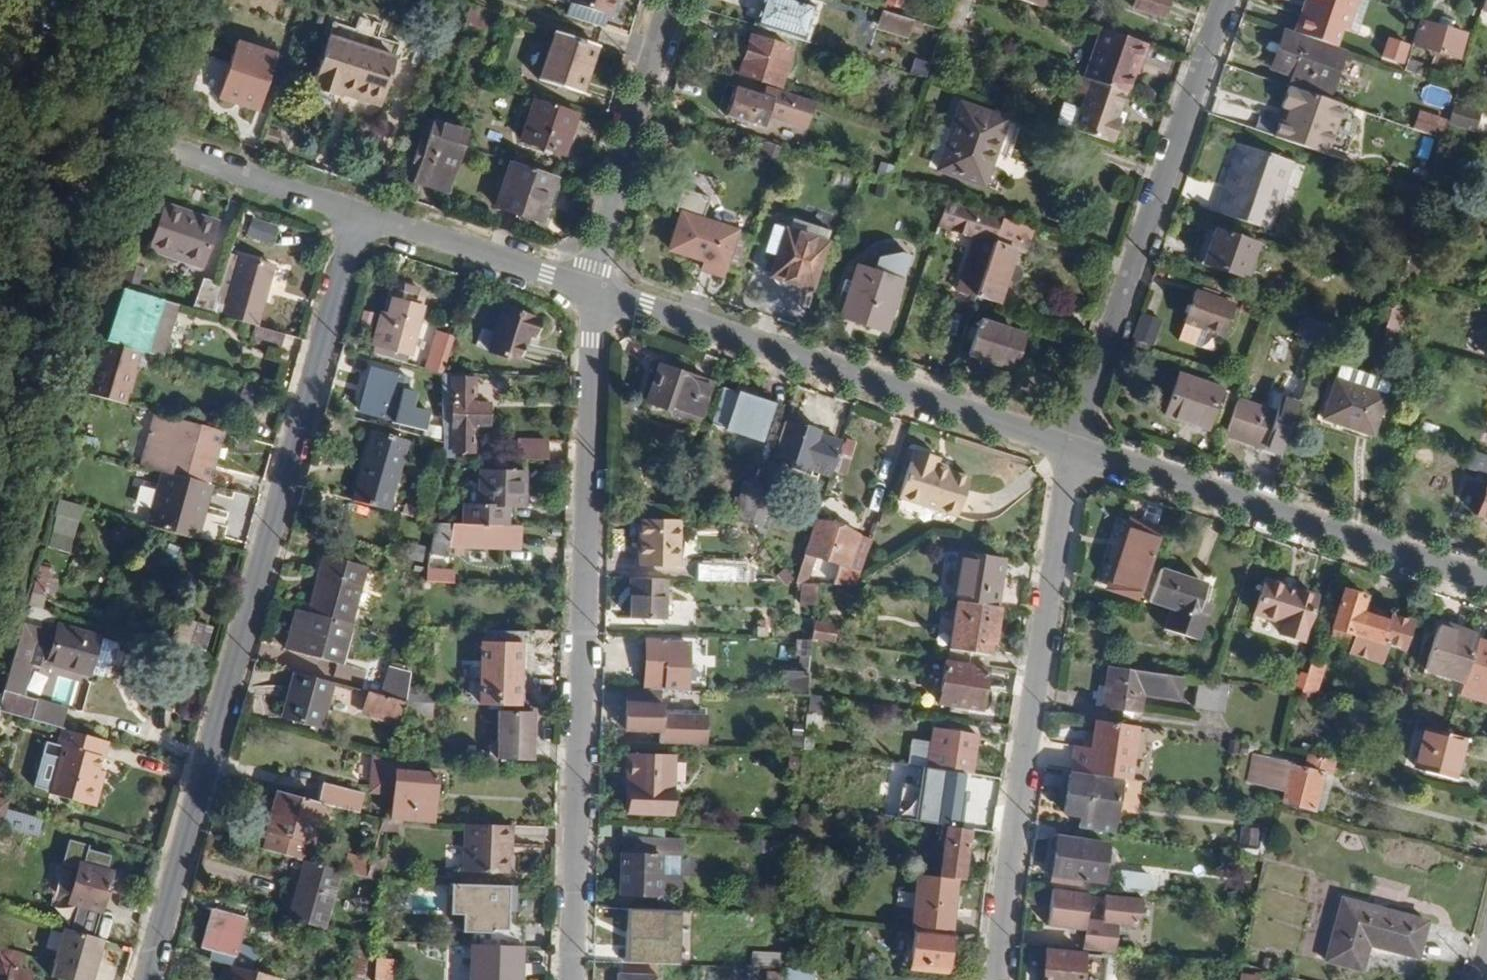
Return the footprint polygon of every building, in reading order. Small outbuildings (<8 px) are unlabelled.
[(611,0),(566,0),(565,2),(606,15),(611,0)] [(811,6),(792,0),(763,0),(757,21),(802,35),(811,6)] [(1170,0),(1133,0),(1131,7),(1164,17),(1170,0)] [(1356,0),(1304,0),(1293,31),(1335,46),(1342,28),(1346,30),(1356,0)] [(1367,0),(1356,0),(1346,30),(1356,33),(1367,0)] [(482,31),(488,11),(469,4),(462,24),(482,31)] [(923,22),(881,9),(878,20),(908,30),(920,34),(923,22)] [(908,30),(878,20),(875,28),(905,38),(908,30)] [(1457,55),(1464,34),(1419,20),(1411,42),(1457,55)] [(1140,62),(1146,43),(1100,27),(1082,77),(1124,91),(1134,62),(1140,62)] [(1324,98),(1342,48),(1335,46),(1293,31),(1285,28),(1272,66),(1294,74),(1290,87),(1324,98)] [(580,93),(595,46),(552,32),(537,79),(580,93)] [(779,83),(790,47),(750,35),(739,71),(779,83)] [(378,105),(393,58),(327,36),(309,88),(339,97),(340,94),(342,87),(356,92),(354,98),(378,105)] [(1402,64),(1408,44),(1386,36),(1380,56),(1402,64)] [(254,109),(273,54),(235,42),(217,97),(254,109)] [(938,82),(945,59),(933,55),(925,77),(938,82)] [(762,127),(776,86),(749,77),(745,88),(734,84),(724,114),(762,127)] [(1116,114),(1124,91),(1082,77),(1077,92),(1085,94),(1080,108),(1064,103),(1057,123),(1111,141),(1120,116),(1116,114)] [(1440,102),(1443,89),(1424,85),(1421,98),(1440,102)] [(354,98),(356,92),(342,87),(340,94),(354,98)] [(560,154),(574,112),(531,98),(519,140),(560,154)] [(980,183),(1002,119),(960,104),(937,169),(980,183)] [(1472,130),(1477,114),(1451,106),(1446,121),(1472,130)] [(1410,128),(1438,137),(1444,118),(1417,109),(1410,128)] [(448,188),(461,146),(466,132),(432,120),(429,122),(422,121),(409,164),(415,165),(412,176),(448,188)] [(1425,189),(1438,145),(1420,140),(1408,183),(1425,189)] [(1271,231),(1293,162),(1242,145),(1229,185),(1224,183),(1215,210),(1271,231)] [(538,221),(553,177),(507,161),(493,206),(538,221)] [(446,196),(448,188),(412,176),(409,184),(446,196)] [(1209,205),(1215,189),(1195,182),(1189,198),(1209,205)] [(1414,228),(1425,189),(1408,183),(1406,182),(1394,222),(1414,228)] [(680,213),(700,220),(708,197),(680,188),(673,211),(680,213)] [(976,295),(1000,217),(946,199),(938,223),(974,235),(956,289),(976,295)] [(201,265),(216,220),(165,201),(149,247),(201,265)] [(738,273),(750,235),(700,220),(680,213),(669,248),(704,259),(702,268),(723,275),(725,268),(738,273)] [(269,246),(277,227),(251,216),(243,236),(269,246)] [(1009,263),(1014,249),(1023,252),(1031,227),(1000,217),(976,295),(996,302),(1004,280),(1010,282),(1018,279),(1020,272),(1017,266),(1009,263)] [(810,287),(825,242),(774,226),(766,251),(778,255),(770,275),(810,287)] [(1243,275),(1255,241),(1215,227),(1204,261),(1243,275)] [(245,298),(256,258),(228,250),(219,282),(211,311),(253,323),(257,324),(263,303),(245,298)] [(885,330),(910,255),(899,252),(876,256),(872,270),(855,265),(838,313),(885,330)] [(211,311),(219,282),(203,277),(193,306),(211,311)] [(410,351),(422,307),(418,306),(422,295),(418,288),(404,284),(396,286),(393,298),(390,297),(385,311),(380,309),(371,340),(407,350),(410,351)] [(160,354),(177,302),(121,286),(105,338),(119,342),(160,354)] [(1232,304),(1195,291),(1177,337),(1199,345),(1205,328),(1222,333),(1232,304)] [(1394,343),(1403,306),(1392,302),(1384,329),(1381,340),(1394,343)] [(534,334),(540,317),(503,305),(488,349),(516,358),(525,331),(534,334)] [(1149,349),(1159,319),(1138,312),(1129,342),(1149,349)] [(1317,346),(1325,321),(1309,316),(1302,341),(1317,346)] [(1010,369),(1021,333),(979,319),(967,354),(1010,369)] [(279,348),(283,331),(257,324),(253,323),(249,339),(279,348)] [(1381,340),(1384,329),(1367,323),(1364,334),(1381,340)] [(442,370),(454,334),(436,328),(424,365),(442,370)] [(123,401),(137,354),(117,349),(119,342),(105,338),(89,392),(123,401)] [(407,350),(371,340),(369,348),(405,359),(407,350)] [(695,418),(707,382),(657,364),(645,400),(695,418)] [(394,402),(401,374),(370,366),(358,413),(388,420),(387,422),(416,430),(421,409),(394,402)] [(490,423),(490,398),(475,398),(475,371),(442,370),(442,455),(450,455),(450,448),(474,450),(475,423),(490,423)] [(1204,428),(1218,387),(1178,374),(1164,413),(1204,428)] [(1370,433),(1383,396),(1334,379),(1322,417),(1370,433)] [(759,440),(773,401),(735,388),(734,390),(721,386),(709,422),(759,440)] [(1281,454),(1299,400),(1274,392),(1268,410),(1235,399),(1224,435),(1281,454)] [(207,482),(221,428),(154,410),(140,463),(161,469),(207,482)] [(828,475),(839,441),(816,433),(817,428),(804,423),(803,427),(783,419),(772,453),(791,459),(789,467),(802,471),(804,467),(828,475)] [(387,507),(406,438),(370,429),(350,498),(387,507)] [(92,452),(95,439),(76,434),(73,446),(92,452)] [(542,457),(542,441),(512,441),(512,456),(542,457)] [(955,514),(967,477),(934,465),(936,456),(913,449),(898,495),(955,514)] [(1471,450),(1466,465),(1486,472),(1486,455),(1471,450)] [(521,504),(522,467),(479,466),(477,501),(462,501),(462,521),(500,522),(505,522),(506,504),(521,504)] [(196,535),(210,483),(207,482),(161,469),(146,521),(196,535)] [(1485,480),(1475,513),(1486,517),(1486,481),(1485,480)] [(751,520),(759,495),(761,488),(741,482),(729,519),(751,520)] [(763,538),(776,501),(759,495),(751,520),(763,538)] [(68,542),(78,503),(57,497),(53,510),(56,511),(52,525),(58,527),(55,538),(68,542)] [(677,564),(678,518),(639,517),(638,563),(677,564)] [(499,545),(500,522),(462,521),(433,520),(428,550),(445,553),(446,544),(499,545)] [(856,583),(870,539),(814,520),(804,551),(838,562),(831,582),(856,583)] [(1128,607),(1153,529),(1129,521),(1106,587),(1108,589),(1103,603),(1128,607)] [(409,542),(405,559),(419,562),(423,545),(409,542)] [(995,605),(1002,559),(956,551),(949,598),(995,605)] [(348,621),(363,563),(322,552),(306,609),(348,621)] [(51,595),(55,577),(48,576),(51,566),(38,563),(26,602),(40,606),(44,593),(51,595)] [(752,580),(752,566),(695,565),(695,578),(752,580)] [(452,581),(452,567),(426,566),(423,579),(452,581)] [(1199,600),(1204,583),(1159,568),(1147,599),(1169,607),(1161,628),(1194,639),(1207,603),(1199,600)] [(664,617),(666,577),(629,576),(628,616),(664,617)] [(1299,638),(1312,595),(1264,580),(1253,612),(1280,620),(1277,631),(1299,638)] [(814,601),(816,582),(800,581),(798,601),(814,601)] [(1400,648),(1409,621),(1390,614),(1387,622),(1356,612),(1359,604),(1361,595),(1343,589),(1331,625),(1352,632),(1347,645),(1346,652),(1380,663),(1386,644),(1400,648)] [(981,639),(985,621),(994,622),(997,605),(955,599),(948,645),(987,652),(989,640),(981,639)] [(1390,614),(1359,604),(1356,612),(1387,622),(1390,614)] [(337,659),(348,621),(297,607),(291,628),(287,645),(337,659)] [(113,639),(56,623),(57,620),(23,611),(0,691),(0,710),(29,717),(35,696),(21,692),(31,659),(46,664),(47,659),(87,671),(90,657),(107,661),(111,658),(115,643),(113,639)] [(832,639),(834,624),(813,620),(811,636),(832,639)] [(992,640),(994,622),(985,621),(981,639),(989,640),(992,640)] [(1461,629),(1438,621),(1436,626),(1459,635),(1461,629)] [(1347,645),(1352,632),(1331,625),(1327,637),(1347,645)] [(287,645),(291,628),(283,626),(278,642),(287,645)] [(1460,681),(1473,640),(1475,634),(1461,629),(1459,635),(1436,626),(1422,668),(1460,681)] [(684,688),(687,642),(646,638),(643,687),(684,688)] [(1473,640),(1459,684),(1486,693),(1486,645),(1473,640)] [(513,688),(514,669),(524,668),(525,643),(514,642),(514,646),(482,646),(482,658),(480,687),(513,688)] [(986,662),(987,652),(948,645),(945,660),(985,666),(986,662)] [(808,671),(809,655),(798,654),(797,671),(808,671)] [(480,687),(482,658),(472,657),(470,687),(480,687)] [(978,707),(985,666),(945,660),(944,660),(937,700),(978,707)] [(1311,698),(1322,664),(1310,660),(1299,695),(1311,698)] [(1175,699),(1179,676),(1107,665),(1101,707),(1138,713),(1141,693),(1175,699)] [(319,726),(332,679),(291,668),(286,685),(293,688),(285,716),(319,726)] [(806,691),(808,671),(797,671),(783,670),(781,691),(806,691)] [(406,700),(408,684),(387,678),(382,693),(404,699),(406,700)] [(1220,712),(1226,683),(1195,678),(1191,707),(1220,712)] [(430,700),(432,686),(408,684),(406,700),(430,700)] [(1486,695),(1486,693),(1459,684),(1455,695),(1483,706),(1486,695)] [(285,716),(293,688),(286,685),(278,715),(285,716)] [(398,721),(404,699),(382,693),(369,689),(362,711),(398,721)] [(59,725),(64,705),(35,696),(29,717),(59,725)] [(822,714),(824,698),(807,696),(804,711),(822,714)] [(658,728),(658,702),(624,701),(623,714),(623,727),(658,728)] [(406,702),(405,716),(429,718),(430,704),(406,702)] [(530,755),(530,707),(496,706),(494,738),(490,738),(487,743),(487,751),(491,754),(530,755)] [(623,727),(623,714),(614,714),(613,726),(623,727)] [(821,730),(822,715),(802,714),(801,729),(821,730)] [(1126,778),(1135,724),(1095,718),(1090,746),(1079,745),(1074,744),(1069,769),(1126,778)] [(103,769),(97,768),(99,755),(103,754),(107,739),(59,725),(55,742),(60,744),(57,754),(41,749),(31,783),(47,788),(47,791),(95,804),(103,769)] [(1451,773),(1461,736),(1422,726),(1413,763),(1451,773)] [(969,772),(975,734),(931,727),(924,766),(969,772)] [(1090,746),(1092,735),(1080,734),(1079,745),(1090,746)] [(408,770),(408,759),(397,759),(370,751),(369,763),(394,764),(394,769),(408,770)] [(1313,807),(1322,770),(1332,773),(1335,761),(1304,753),(1301,765),(1289,763),(1290,761),(1253,752),(1247,781),(1281,789),(1279,802),(1312,810),(1313,807)] [(669,811),(671,755),(628,754),(625,809),(669,811)] [(392,790),(394,769),(394,764),(369,763),(368,782),(378,790),(392,790)] [(431,819),(433,771),(408,770),(394,769),(390,817),(431,819)] [(962,814),(969,772),(951,770),(945,811),(962,814)] [(1322,809),(1332,773),(1322,770),(1313,807),(1322,809)] [(1108,831),(1116,779),(1068,772),(1062,812),(1078,815),(1077,826),(1108,831)] [(358,811),(364,790),(320,779),(315,799),(321,800),(358,811)] [(305,858),(321,800),(315,799),(277,789),(261,846),(302,857),(305,858)] [(42,817),(4,806),(0,822),(0,824),(38,834),(42,817)] [(504,852),(504,840),(510,840),(510,822),(464,820),(463,869),(505,870),(504,852)] [(1254,845),(1256,827),(1239,824),(1237,843),(1254,845)] [(961,878),(968,828),(943,825),(936,875),(956,877),(961,878)] [(89,841),(68,836),(66,842),(103,852),(103,850),(88,845),(89,841)] [(1099,880),(1104,842),(1056,836),(1050,872),(1099,880)] [(657,892),(660,849),(660,839),(621,837),(618,890),(657,892)] [(101,908),(111,870),(99,867),(103,852),(66,842),(61,861),(77,866),(68,899),(71,900),(66,927),(92,934),(98,907),(101,908)] [(669,892),(671,849),(660,849),(657,892),(669,892)] [(364,875),(369,855),(346,851),(341,868),(364,875)] [(321,926),(338,868),(305,858),(302,857),(285,916),(321,926)] [(378,879),(380,862),(369,859),(364,875),(378,879)] [(1145,895),(1148,874),(1120,871),(1117,892),(1142,894),(1145,895)] [(949,929),(956,877),(936,875),(916,872),(909,925),(912,925),(949,929)] [(502,912),(502,886),(447,885),(447,912),(461,912),(461,932),(478,933),(478,930),(494,930),(494,911),(502,912)] [(1114,951),(1117,922),(1138,923),(1142,894),(1117,892),(1104,891),(1101,917),(1084,917),(1087,889),(1050,885),(1046,923),(1083,925),(1081,949),(1114,951)] [(256,945),(237,939),(247,905),(217,896),(215,906),(210,905),(200,944),(212,947),(210,957),(230,962),(237,964),(250,967),(256,945)] [(1413,955),(1422,919),(1342,898),(1324,958),(1358,967),(1365,942),(1413,955)] [(944,971),(949,929),(912,925),(908,967),(944,971)] [(92,934),(66,927),(62,926),(50,960),(52,961),(48,974),(69,979),(89,979),(103,938),(92,934)] [(368,939),(354,936),(345,978),(354,979),(362,979),(368,939)] [(516,944),(470,943),(469,979),(520,979),(514,979),(516,944)] [(1081,949),(1045,946),(1041,979),(1078,979),(1081,952),(1081,949)] [(30,969),(18,966),(21,953),(0,947),(0,979),(27,979),(30,969)] [(1098,953),(1081,952),(1078,979),(1096,979),(1098,953)] [(803,969),(803,956),(785,955),(785,967),(803,969)] [(878,965),(878,956),(867,955),(867,965),(878,965)] [(366,959),(365,979),(389,979),(390,960),(366,959)] [(656,963),(617,961),(617,979),(656,979),(656,963)] [(237,964),(230,962),(225,979),(232,979),(237,964)] [(276,974),(250,967),(237,964),(232,979),(274,979),(276,974)] [(785,967),(765,966),(764,979),(784,979),(785,967)] [(814,970),(803,969),(785,967),(784,979),(813,979),(814,970)] [(1255,975),(1235,971),(1233,979),(1254,979),(1255,975)]
